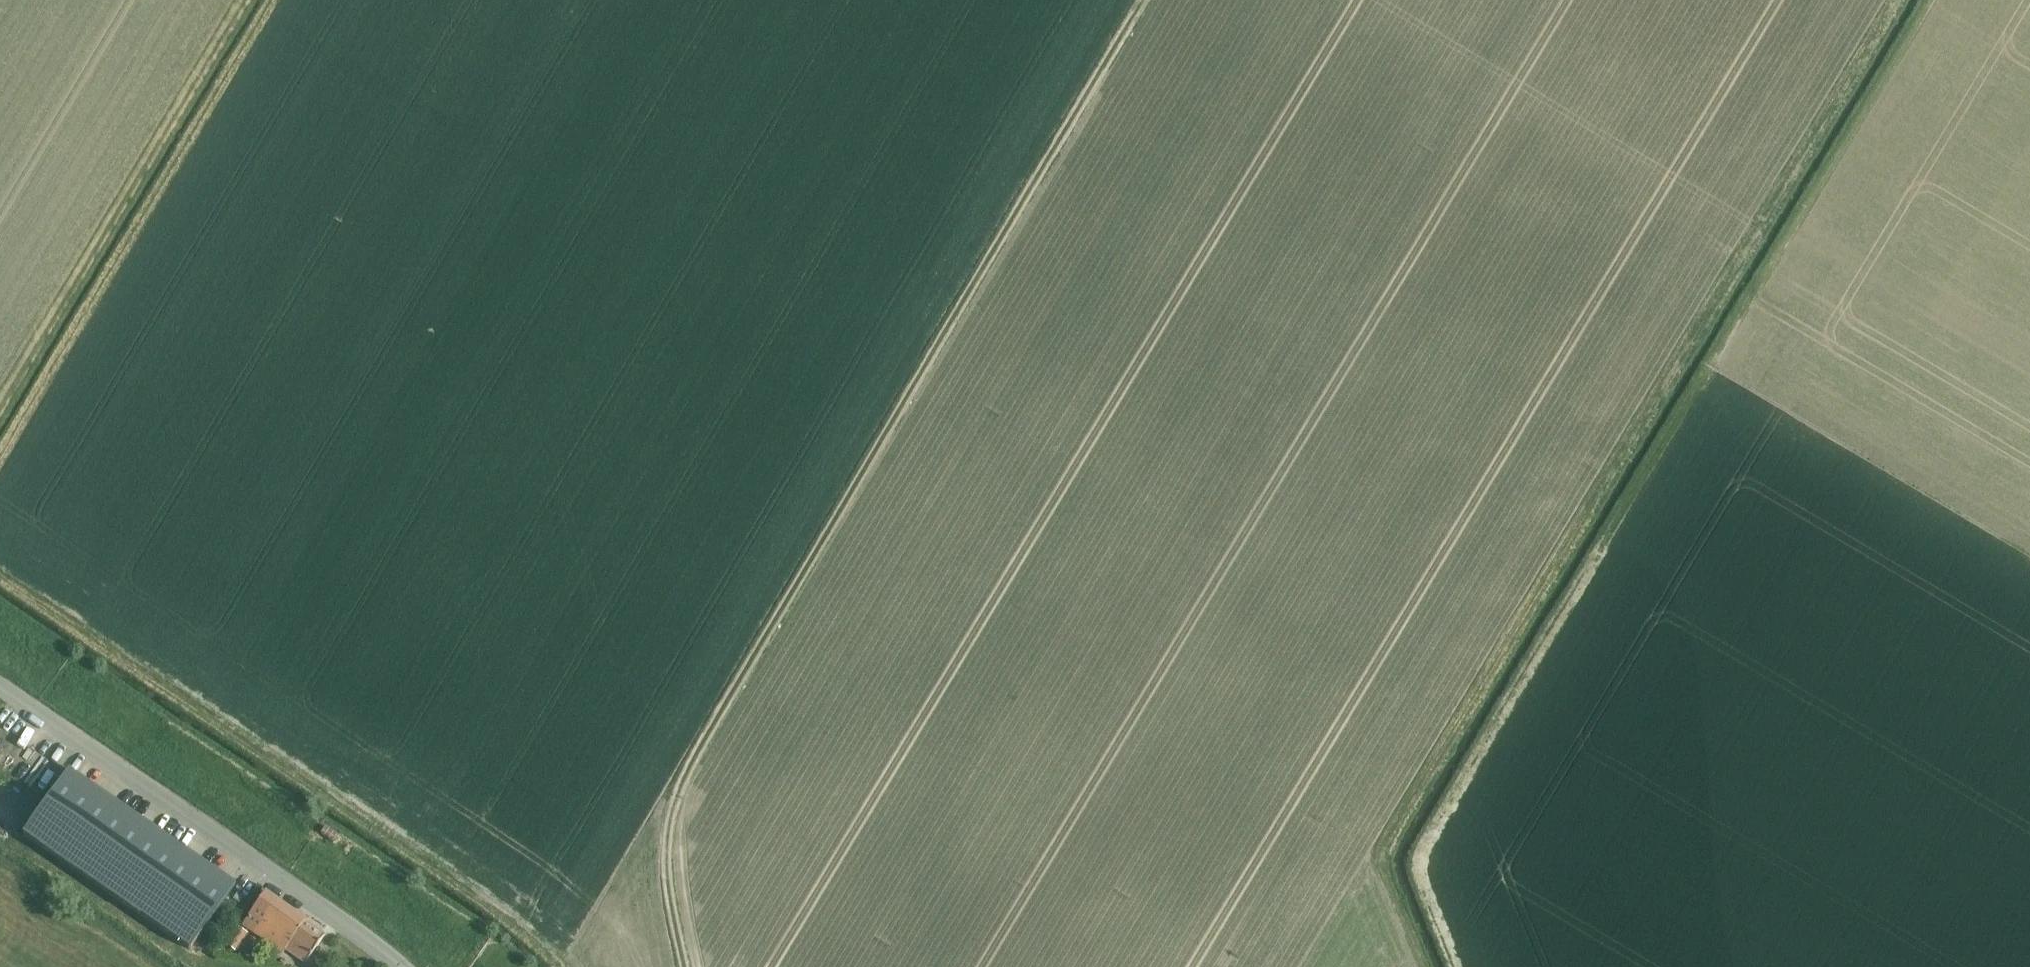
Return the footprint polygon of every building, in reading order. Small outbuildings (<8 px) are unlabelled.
[(190,950),(224,901),(236,884),(68,769),(23,835),(190,950)] [(306,963),(325,935),(306,922),(306,921),(265,892),(242,925),(283,953),(286,949),(306,963)]
